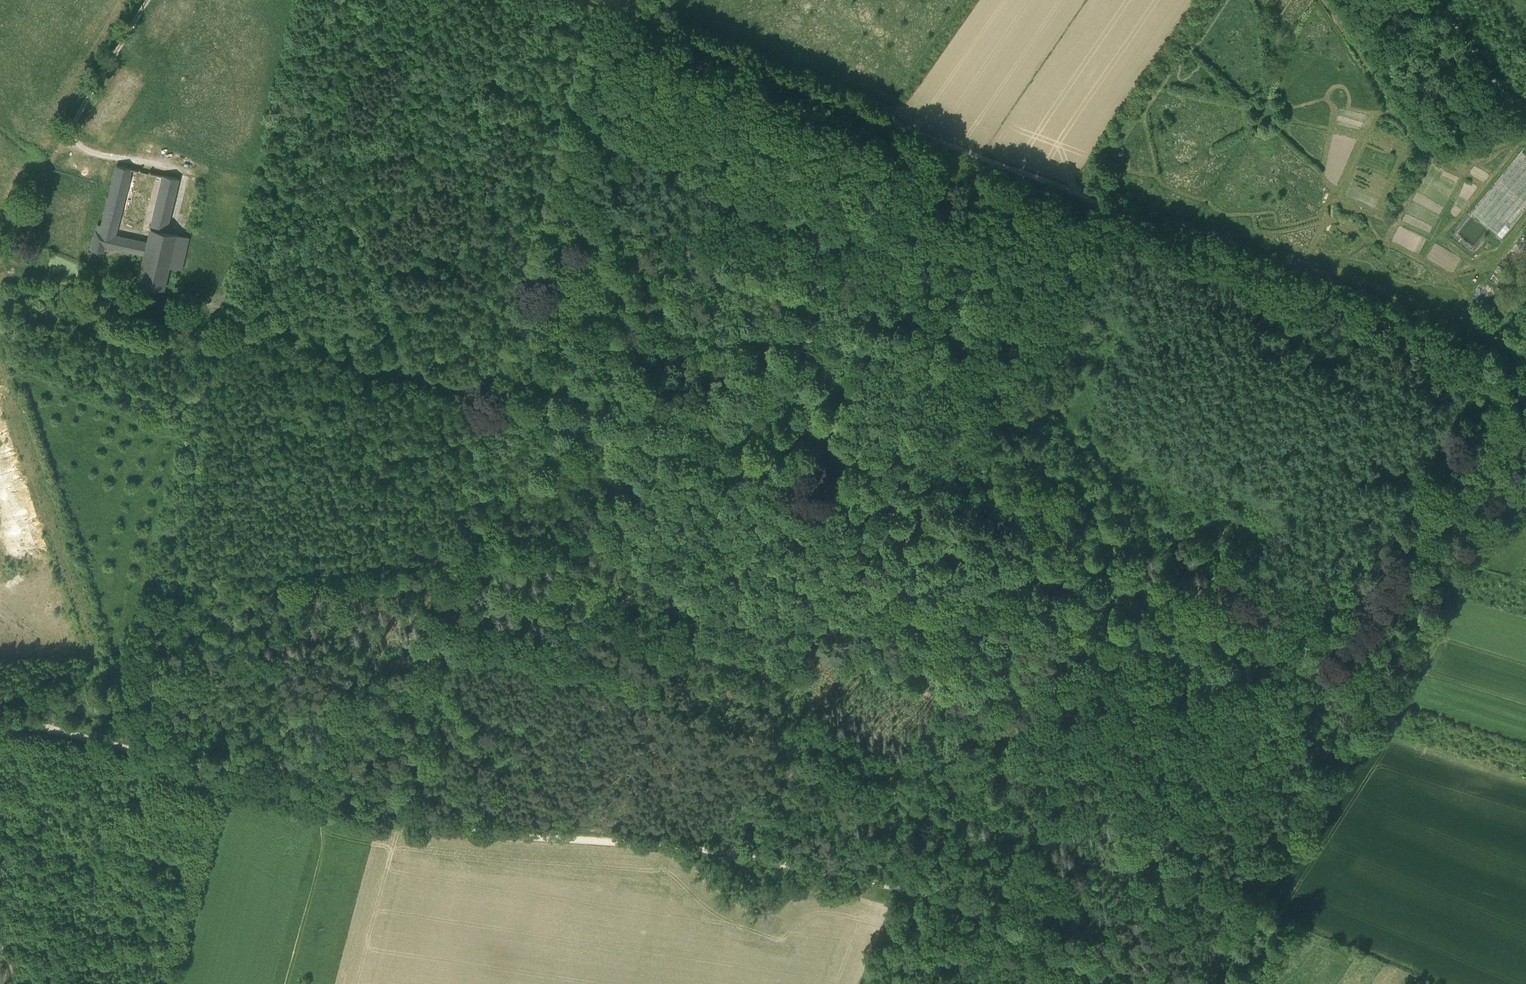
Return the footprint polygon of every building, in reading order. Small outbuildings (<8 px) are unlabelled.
[(1525,208),(1525,155),(1523,152),(1472,212),(1502,237),(1525,208)] [(118,228),(133,169),(108,162),(102,183),(110,185),(100,224),(118,228)] [(179,179),(162,175),(149,227),(165,231),(179,179)] [(97,223),(91,249),(103,252),(102,254),(111,257),(117,233),(118,228),(100,224),(97,223)] [(165,231),(149,227),(140,264),(133,291),(151,295),(153,286),(164,289),(170,267),(182,270),(190,237),(165,231)] [(117,233),(111,257),(140,264),(146,241),(117,233)]
